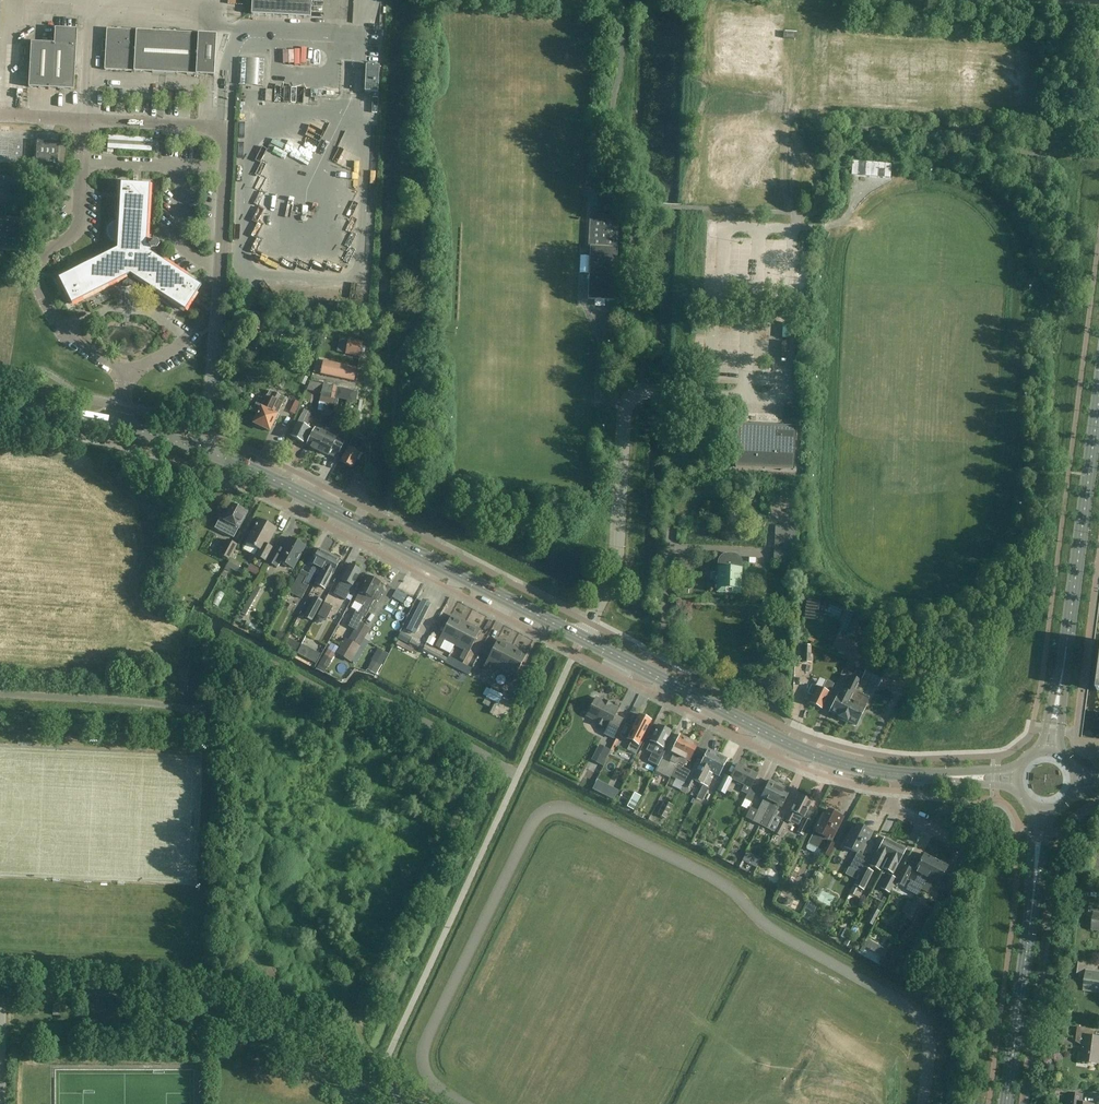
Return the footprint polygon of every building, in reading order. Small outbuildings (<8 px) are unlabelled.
[(237,11),(237,0),(226,0),(226,11),(237,11)] [(312,0),(252,0),(252,15),(311,18),(312,0)] [(54,44),(31,43),(29,88),(74,90),(77,30),(55,29),(54,44)] [(106,53),(105,63),(105,70),(214,76),(217,35),(107,29),(106,41),(102,41),(102,52),(106,53)] [(242,59),(241,85),(263,86),(264,60),(242,59)] [(369,66),(366,66),(364,92),(378,93),(379,67),(369,66)] [(301,98),(308,100),(310,91),(304,89),(301,98)] [(366,108),(378,108),(378,96),(366,96),(366,108)] [(108,135),(108,140),(107,149),(152,152),(152,138),(108,135)] [(21,163),(22,142),(0,140),(0,162),(21,163)] [(37,158),(37,165),(57,167),(57,158),(58,144),(38,143),(37,158)] [(853,175),(864,176),(890,178),(891,165),(854,162),(853,175)] [(591,182),(591,185),(590,206),(608,206),(608,197),(604,197),(604,182),(591,182)] [(58,278),(66,293),(71,304),(127,276),(126,280),(130,283),(133,281),(134,277),(181,308),(186,311),(201,286),(150,253),(151,251),(152,250),(157,251),(159,249),(161,249),(162,247),(159,240),(157,240),(155,242),(153,242),(150,246),(149,247),(146,247),(150,185),(121,183),(117,249),(58,278)] [(4,255),(4,254),(3,254),(4,251),(20,252),(22,219),(5,218),(6,215),(6,214),(0,214),(0,255),(4,255)] [(615,300),(619,216),(589,214),(588,246),(590,246),(588,299),(615,300)] [(349,340),(346,354),(360,357),(363,343),(349,340)] [(320,374),(354,382),(357,369),(322,361),(320,374)] [(323,385),(321,396),(320,401),(329,403),(331,395),(335,396),(337,388),(323,385)] [(338,388),(336,398),(353,402),(355,392),(338,388)] [(262,406),(257,403),(253,412),(258,414),(254,423),(256,424),(256,426),(260,428),(262,427),(270,430),(277,415),(285,399),(284,398),(284,400),(280,398),(280,397),(272,394),(270,397),(267,396),(262,406)] [(304,410),(291,436),(303,442),(310,428),(306,426),(313,414),(304,410)] [(332,418),(339,420),(341,412),(334,411),(332,418)] [(307,444),(312,446),(311,447),(317,450),(332,421),(324,417),(318,429),(315,428),(313,433),(313,432),(307,444)] [(332,421),(317,450),(323,453),(323,452),(328,455),(331,450),(338,453),(344,443),(336,439),(337,438),(332,436),(335,431),(339,433),(343,425),(339,423),(338,424),(332,421)] [(794,470),(796,426),(737,423),(735,467),(794,470)] [(353,437),(341,461),(353,467),(357,459),(359,460),(362,454),(359,451),(363,442),(353,437)] [(240,529),(243,523),(248,512),(240,507),(239,506),(236,504),(234,505),(232,504),(228,514),(226,514),(224,518),(225,519),(224,521),(232,525),(227,535),(234,538),(239,529),(240,529)] [(275,549),(274,549),(268,545),(277,528),(259,519),(247,542),(259,549),(255,555),(267,562),(275,549)] [(774,526),(773,562),(781,562),(781,560),(793,560),(795,526),(774,526)] [(275,549),(267,562),(277,567),(281,562),(294,569),(305,547),(289,538),(283,549),(276,546),(274,549),(275,549)] [(227,540),(220,555),(230,560),(237,545),(227,540)] [(322,569),(330,554),(319,549),(312,563),(313,564),(309,572),(308,574),(302,570),(290,593),(302,599),(319,567),(322,569)] [(330,554),(322,569),(323,569),(316,584),(325,589),(333,574),(333,575),(341,560),(340,559),(341,557),(335,554),(334,556),(330,554)] [(718,561),(718,562),(718,568),(717,592),(741,593),(742,569),(742,562),(741,561),(741,560),(740,559),(740,558),(739,557),(738,556),(737,555),(736,555),(735,554),(733,554),(726,554),(725,554),(724,555),(722,555),(721,556),(721,557),(720,558),(719,559),(719,560),(718,561)] [(335,594),(342,598),(346,600),(347,598),(351,601),(353,597),(349,595),(361,570),(350,564),(341,580),(342,581),(335,594)] [(348,626),(356,630),(364,616),(366,617),(375,600),(376,601),(380,593),(376,591),(381,582),(376,579),(376,578),(371,575),(370,576),(368,576),(360,592),(368,596),(359,613),(356,611),(348,626)] [(257,585),(241,613),(246,616),(262,588),(257,585)] [(320,608),(324,600),(318,597),(314,605),(313,607),(319,610),(320,608)] [(431,602),(422,597),(406,629),(414,634),(431,602)] [(333,607),(325,603),(324,603),(318,615),(326,619),(333,607)] [(847,611),(843,620),(850,623),(846,634),(856,638),(864,619),(864,618),(863,617),(847,611)] [(445,639),(455,644),(465,624),(451,616),(435,647),(440,649),(445,639)] [(263,635),(265,632),(251,623),(251,622),(248,620),(245,624),(263,635)] [(465,624),(455,644),(464,649),(459,659),(464,661),(480,631),(465,624)] [(412,638),(401,633),(398,639),(409,644),(412,638)] [(431,635),(427,644),(434,647),(438,639),(431,635)] [(336,653),(339,655),(351,662),(360,647),(345,638),(336,653)] [(491,663),(501,668),(512,647),(497,640),(482,670),(486,673),(491,663)] [(414,647),(424,650),(426,644),(416,641),(414,647)] [(797,662),(800,662),(811,662),(811,645),(798,645),(797,662)] [(512,647),(501,668),(511,673),(506,683),(511,685),(526,655),(512,647)] [(868,665),(864,673),(860,681),(852,698),(854,699),(853,701),(854,702),(849,712),(851,713),(847,722),(856,726),(865,707),(869,698),(862,694),(867,682),(878,687),(884,673),(868,665)] [(840,689),(829,713),(838,717),(837,718),(847,723),(847,722),(851,713),(849,712),(854,702),(853,701),(854,699),(852,698),(860,681),(850,677),(844,691),(840,689)] [(810,703),(813,706),(815,706),(821,709),(824,704),(833,684),(826,681),(823,689),(816,685),(811,695),(813,696),(809,703),(810,703)] [(502,695),(494,691),(491,689),(486,698),(498,704),(502,695)] [(608,727),(605,734),(613,738),(622,720),(615,716),(618,709),(596,698),(587,716),(597,721),(596,723),(603,727),(604,725),(608,727)] [(632,741),(629,746),(627,751),(636,756),(645,739),(642,737),(651,720),(640,715),(636,723),(634,724),(632,728),(633,728),(628,739),(632,741)] [(660,726),(658,725),(646,750),(652,753),(648,761),(658,766),(663,756),(666,750),(663,748),(667,742),(666,741),(671,732),(665,729),(666,728),(661,725),(660,726)] [(662,759),(656,772),(654,776),(659,779),(661,774),(670,778),(671,776),(689,740),(680,735),(671,752),(674,754),(670,761),(669,763),(662,759)] [(698,744),(689,740),(671,776),(684,783),(690,771),(683,768),(687,760),(690,762),(698,744)] [(702,786),(704,783),(718,754),(708,749),(701,764),(696,761),(681,791),(686,794),(693,781),(702,786)] [(705,793),(709,785),(712,778),(711,778),(713,774),(719,777),(728,759),(718,754),(704,783),(702,786),(700,791),(705,793)] [(737,764),(730,778),(725,776),(717,791),(724,795),(732,779),(745,786),(742,792),(747,795),(741,807),(747,810),(759,788),(753,785),(758,775),(737,764)] [(753,821),(760,825),(780,785),(773,782),(771,782),(769,781),(761,797),(764,798),(753,821)] [(786,788),(780,785),(760,825),(767,829),(773,816),(776,817),(778,813),(773,811),(776,804),(782,807),(789,792),(787,791),(786,788)] [(627,806),(634,810),(641,796),(634,792),(627,806)] [(812,801),(799,795),(786,819),(792,822),(796,814),(803,818),(812,801)] [(663,806),(658,815),(664,818),(671,806),(664,802),(662,805),(663,806)] [(672,829),(676,819),(673,817),(675,812),(671,810),(664,825),(672,829)] [(808,844),(807,848),(807,849),(817,855),(819,854),(820,853),(830,858),(836,845),(830,843),(839,826),(838,825),(841,820),(840,820),(842,817),(828,810),(826,815),(823,814),(819,820),(818,820),(813,829),(815,830),(814,832),(808,844)] [(810,821),(804,818),(799,828),(804,831),(810,821)] [(785,825),(780,822),(775,833),(779,836),(785,825)] [(859,851),(862,853),(868,841),(868,840),(870,835),(871,832),(858,825),(855,830),(852,829),(849,835),(847,834),(842,844),(844,845),(843,847),(858,854),(859,851)] [(882,868),(887,859),(895,844),(884,838),(877,853),(876,853),(870,866),(881,871),(882,868)] [(906,849),(895,844),(887,859),(882,868),(892,873),(897,864),(898,864),(906,849)] [(921,890),(936,861),(924,855),(918,866),(917,865),(915,870),(916,870),(915,872),(919,874),(914,884),(910,882),(906,890),(918,896),(921,890)] [(850,868),(859,872),(865,860),(856,856),(850,868)] [(939,862),(936,861),(921,890),(927,893),(933,881),(939,884),(946,887),(951,876),(944,873),(947,867),(946,866),(946,864),(941,861),(939,862)] [(863,868),(854,885),(862,890),(872,872),(863,868)] [(908,868),(900,884),(906,887),(914,871),(908,868)] [(895,879),(887,875),(880,889),(888,893),(895,879)] [(1090,899),(1088,912),(1093,913),(1091,930),(1098,931),(1098,900),(1090,899)] [(901,913),(907,916),(914,905),(907,901),(901,913)] [(914,905),(907,916),(906,919),(913,923),(922,907),(915,903),(914,905)] [(873,926),(880,912),(874,909),(867,923),(873,926)] [(1079,962),(1077,974),(1086,975),(1084,991),(1098,993),(1098,972),(1095,972),(1096,964),(1079,962)] [(1081,1061),(1098,1064),(1098,1037),(1094,1037),(1095,1030),(1077,1027),(1076,1035),(1084,1036),(1081,1061)] [(1059,1069),(1059,1091),(1070,1091),(1070,1069),(1059,1069)] [(1069,1093),(1068,1103),(1091,1103),(1082,1103),(1083,1095),(1069,1093)]
